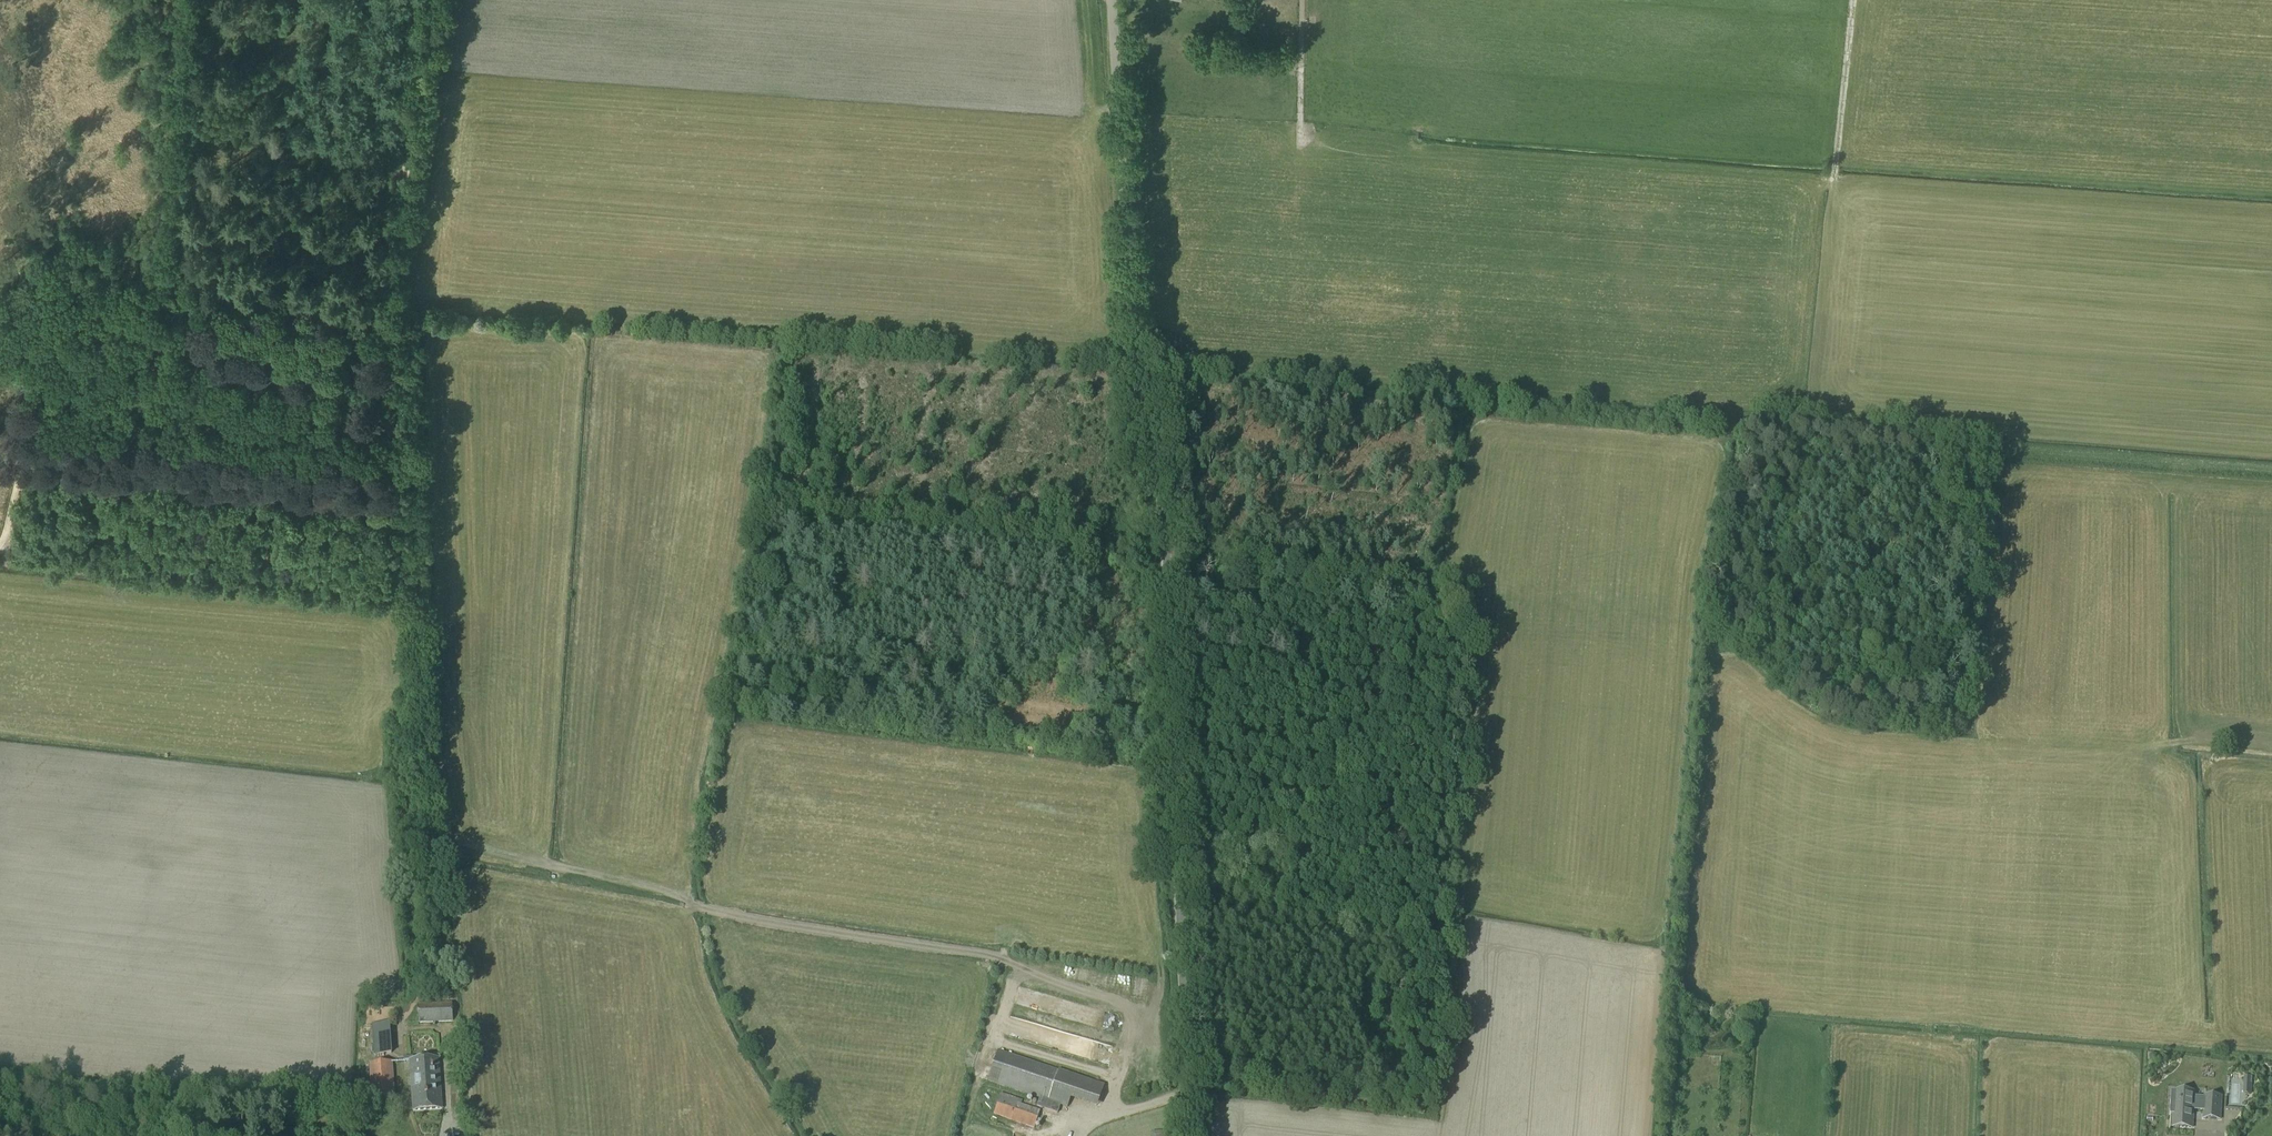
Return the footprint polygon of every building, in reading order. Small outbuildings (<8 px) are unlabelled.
[(448,980),(426,981),(426,991),(448,991),(448,980)] [(417,1004),(418,1023),(453,1022),(452,1003),(417,1004)] [(371,1024),(373,1055),(392,1054),(390,1023),(371,1024)] [(1037,1106),(1045,1109),(1057,1113),(1060,1105),(1067,1108),(1071,1097),(1097,1106),(1104,1086),(1058,1070),(1058,1071),(999,1051),(988,1081),(1039,1099),(1037,1106)] [(409,1060),(413,1112),(443,1110),(439,1058),(409,1060)] [(372,1101),(395,1099),(392,1061),(369,1063),(372,1101)] [(2172,1100),(2171,1113),(2173,1113),(2172,1127),(2193,1128),(2194,1109),(2198,1109),(2198,1110),(2203,1111),(2203,1119),(2220,1120),(2221,1096),(2204,1095),(2204,1098),(2194,1097),(2195,1092),(2176,1090),(2176,1100),(2172,1100)] [(1040,1111),(999,1098),(994,1114),(1034,1128),(1040,1111)]
